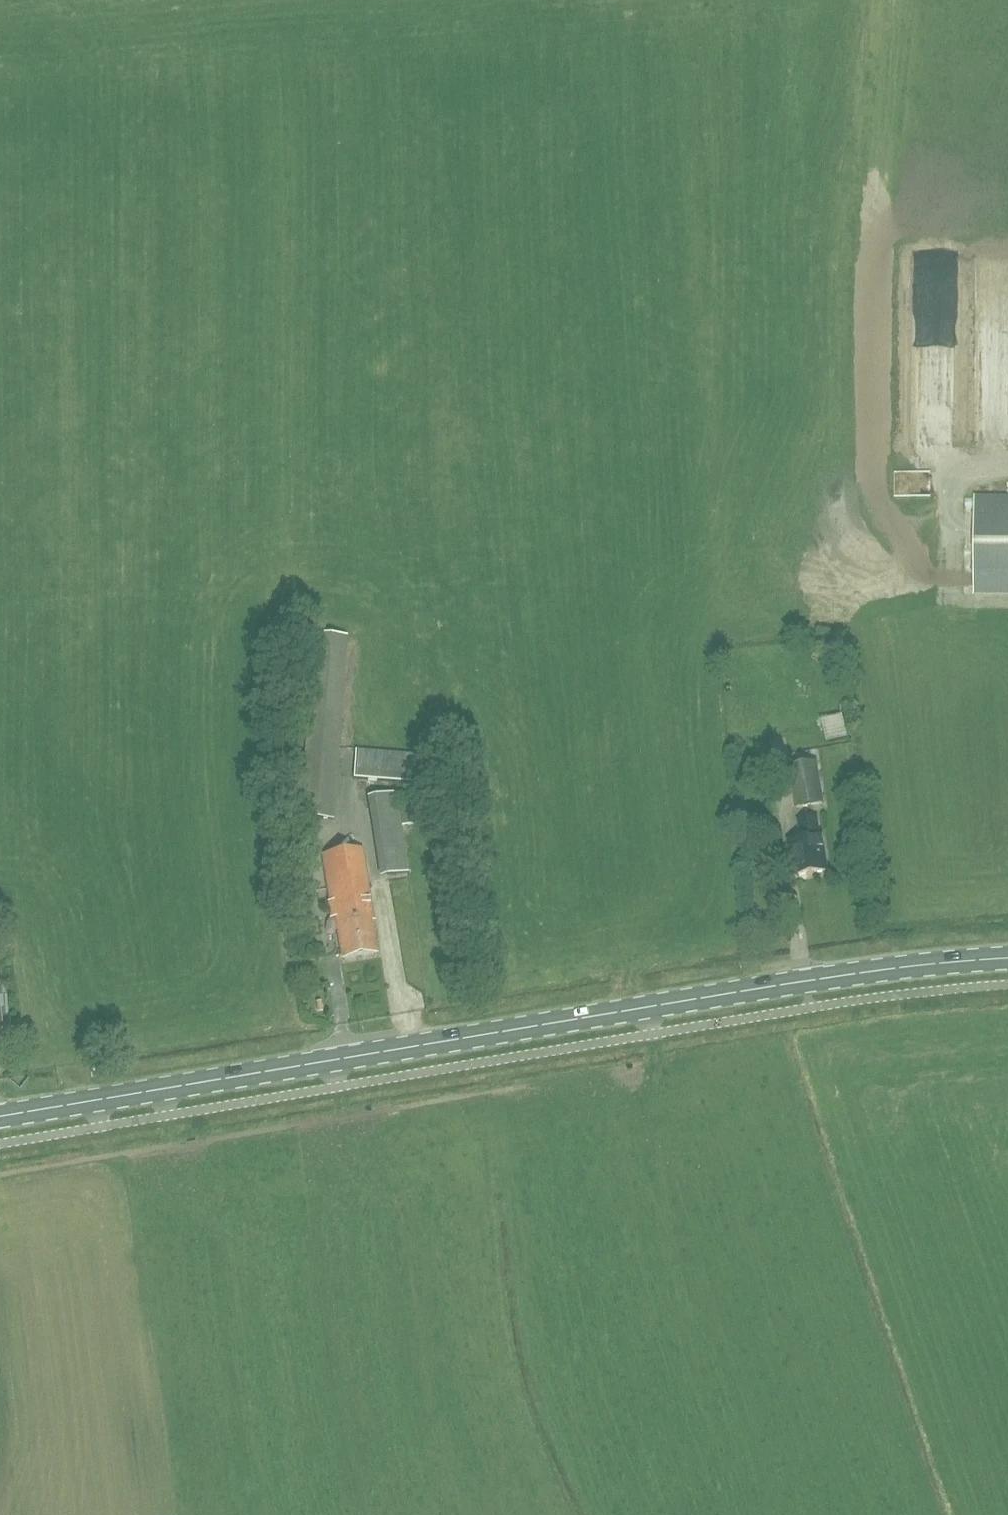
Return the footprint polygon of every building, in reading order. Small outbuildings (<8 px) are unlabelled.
[(981,296),(981,312),(998,312),(1007,312),(1007,296),(981,296)] [(1007,594),(1007,498),(974,498),(974,594),(1007,594)] [(851,735),(846,715),(827,720),(831,740),(851,735)] [(356,750),(354,777),(428,782),(431,755),(357,750),(356,750)] [(796,808),(822,804),(813,755),(787,760),(796,808)] [(402,828),(422,825),(419,808),(399,811),(397,793),(367,798),(379,877),(409,873),(402,828)] [(793,877),(825,872),(819,838),(818,838),(815,819),(798,821),(801,841),(788,843),(793,877)] [(329,902),(331,918),(335,917),(342,958),(376,953),(370,921),(374,920),(362,848),(322,855),(329,902)]
